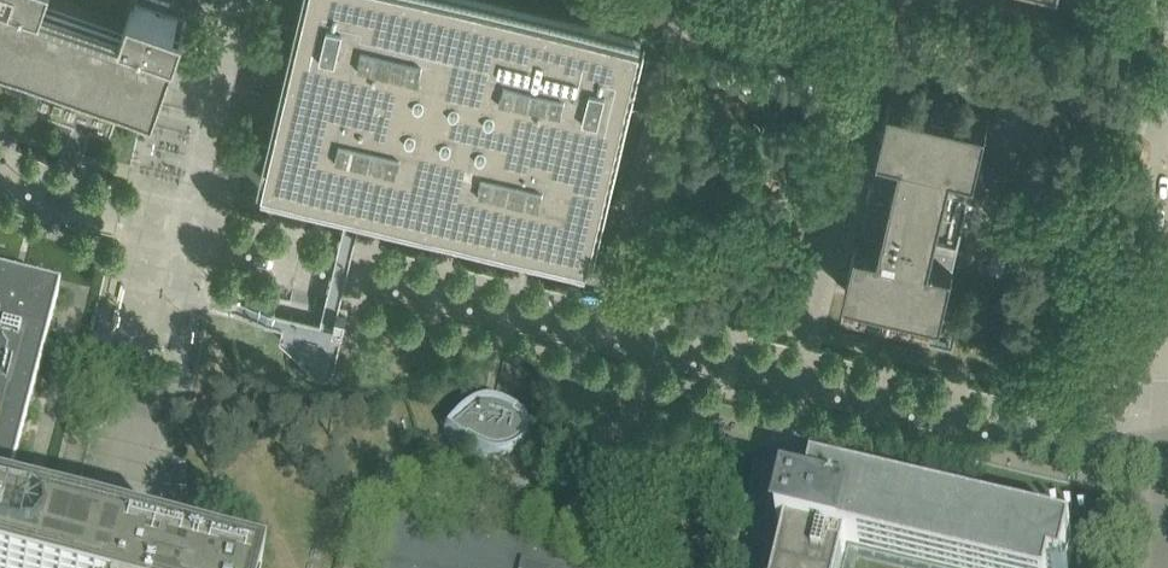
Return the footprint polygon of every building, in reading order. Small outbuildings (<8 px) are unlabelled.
[(143,106),(152,109),(156,111),(159,103),(178,48),(188,21),(135,2),(135,0),(0,0),(0,56),(143,106)] [(626,106),(634,68),(642,36),(490,0),(307,0),(300,29),(265,178),(322,192),(334,195),(345,197),(353,199),(369,203),(590,256),(601,210),(602,204),(626,106)] [(837,83),(830,81),(714,54),(714,55),(708,81),(833,110),(840,83),(837,83)] [(891,95),(879,143),(879,146),(881,146),(859,238),(857,238),(848,276),(845,289),(848,290),(942,312),(954,261),(959,238),(936,233),(947,186),(970,191),(976,168),(988,118),(891,95)] [(994,246),(989,270),(1005,273),(1010,250),(994,246)] [(2,508),(13,467),(56,303),(0,288),(0,507),(2,508)] [(284,323),(284,324),(282,331),(280,337),(317,372),(319,374),(320,374),(322,375),(324,375),(325,375),(328,374),(329,374),(330,373),(331,372),(332,372),(333,371),(334,369),(334,368),(335,367),(335,365),(342,337),(315,329),(314,326),(312,325),(309,323),(307,322),(304,322),(303,322),(302,322),(300,323),(299,323),(297,324),(296,325),(295,326),(284,323)] [(497,401),(494,401),(493,401),(491,408),(486,407),(482,406),(480,406),(476,406),(473,406),(472,406),(468,406),(464,407),(460,409),(456,411),(453,413),(451,414),(450,415),(440,423),(445,429),(440,432),(444,435),(448,438),(451,440),(452,441),(456,443),(461,446),(465,448),(474,452),(482,454),(489,456),(512,459),(518,452),(523,449),(524,449),(527,447),(528,446),(530,445),(532,442),(533,440),(534,438),(535,436),(535,433),(535,431),(535,430),(535,429),(535,426),(534,423),(533,420),(532,419),(525,412),(522,410),(518,407),(515,406),(510,403),(507,403),(500,401),(497,401)] [(779,531),(778,533),(787,535),(779,567),(1065,567),(1072,539),(813,477),(810,489),(807,502),(787,497),(787,499),(790,500),(782,531),(779,531)] [(589,566),(398,515),(396,524),(388,522),(376,567),(598,567),(589,566)]
